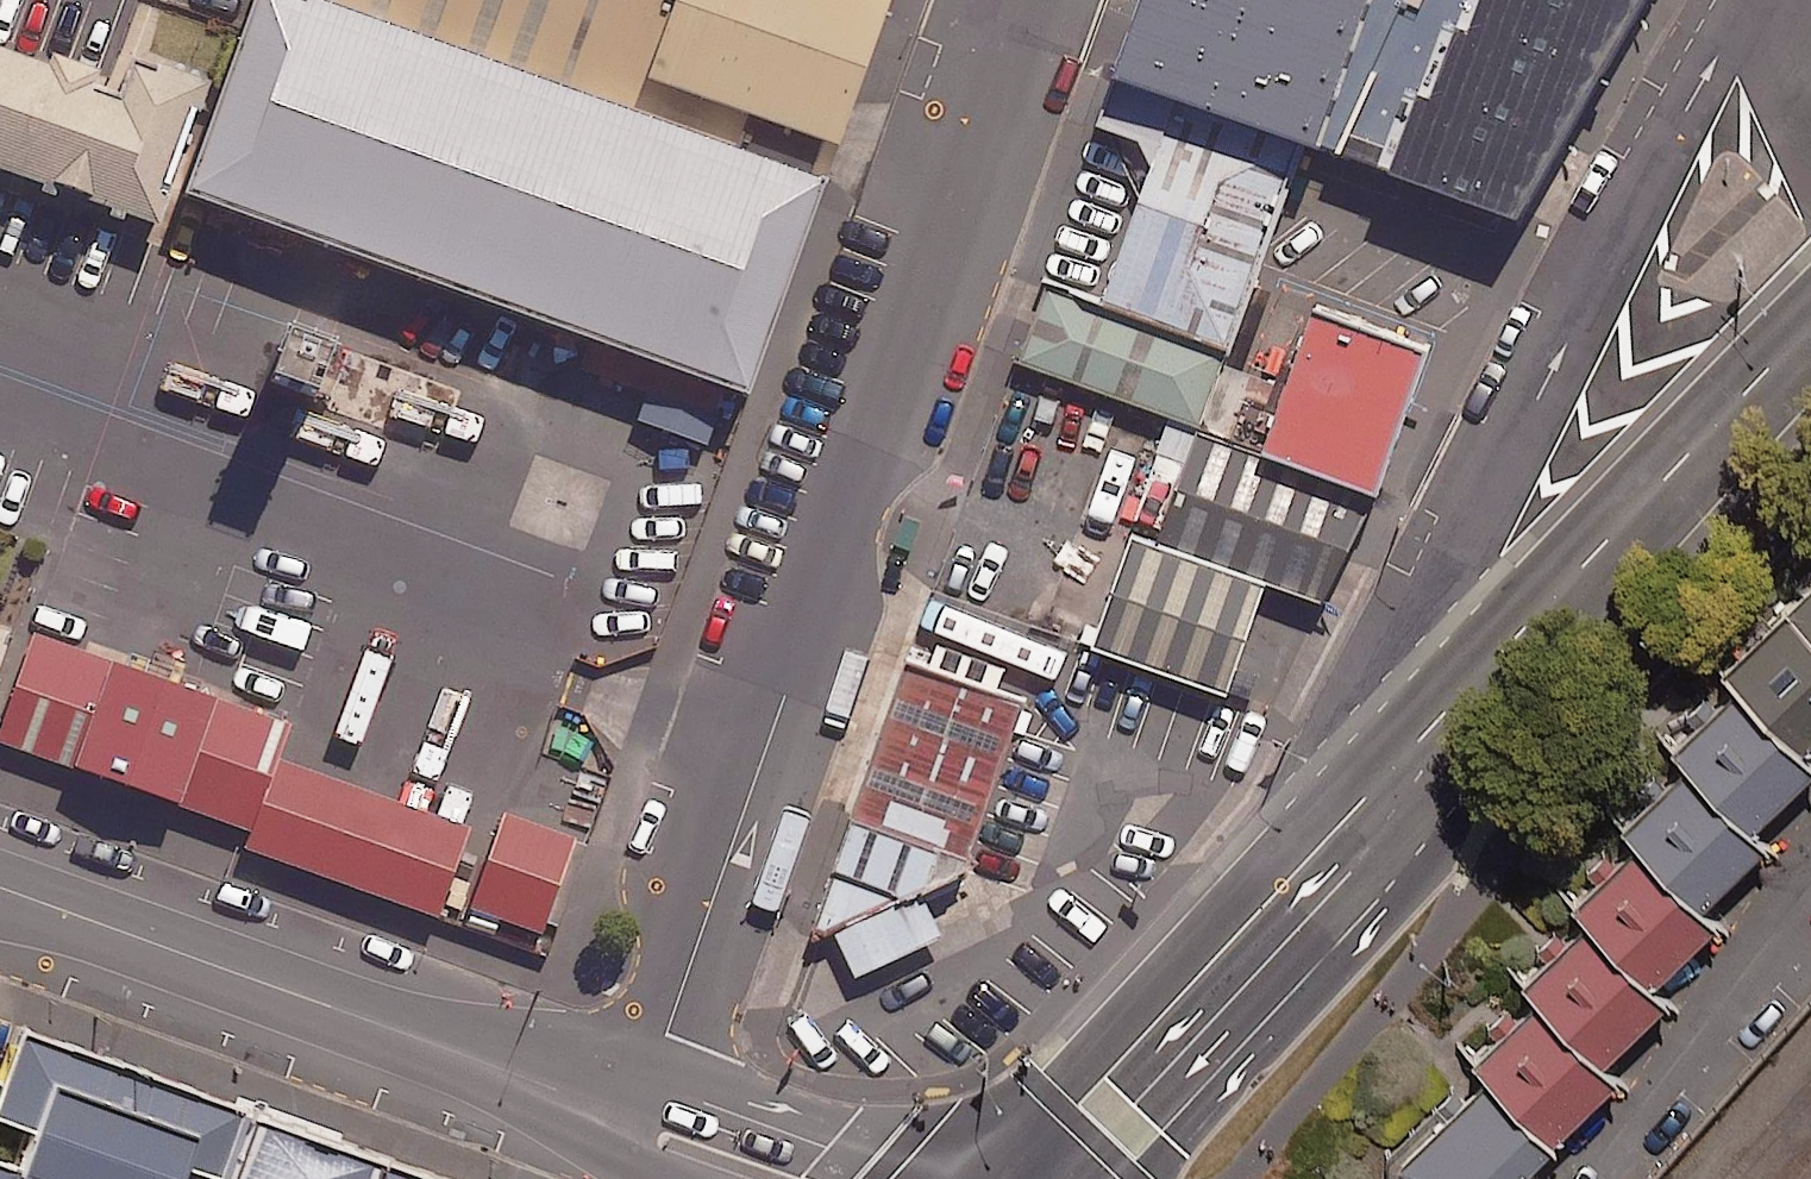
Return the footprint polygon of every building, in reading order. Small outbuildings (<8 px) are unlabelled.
[(828,175),(342,0),(277,0),(205,197),(749,393),(828,175)] [(828,175),(892,0),(342,0),(828,175)] [(1137,52),(1346,128),(1392,0),(1156,0),(1137,52)] [(1652,0),(1412,0),(1358,150),(1534,206),(1652,0)] [(0,50),(0,167),(164,226),(220,72),(145,45),(126,95),(0,50)] [(1238,339),(1313,133),(1189,88),(1115,294),(1238,339)] [(1209,419),(1238,339),(1115,294),(1063,276),(1033,356),(1209,419)] [(1444,350),(1314,303),(1263,441),(1394,488),(1444,350)] [(337,349),(286,331),(268,381),(319,399),(337,349)] [(463,395),(351,354),(330,411),(442,452),(463,395)] [(1357,589),(1394,488),(1263,441),(1212,422),(1175,523),(1289,564),(1357,589)] [(1289,564),(1175,523),(1141,511),(1096,633),(1244,686),(1289,564)] [(1810,727),(1810,567),(1730,646),(1810,727)] [(17,606),(0,599),(0,654),(17,606)] [(306,725),(51,633),(10,746),(454,906),(483,827),(293,759),(306,725)] [(1040,699),(912,653),(835,865),(963,911),(1040,699)] [(1680,754),(1743,818),(1807,755),(1732,676),(1666,740),(1680,754)] [(1624,831),(1690,898),(1757,832),(1743,818),(1680,754),(1613,819),(1624,831)] [(589,833),(515,806),(480,901),(555,928),(589,833)] [(1690,898),(1624,831),(1560,894),(1581,915),(1642,975),(1705,913),(1691,899),(1690,898)] [(1533,990),(1591,1053),(1656,990),(1642,975),(1581,915),(1519,975),(1533,990)] [(1538,1135),(1606,1068),(1591,1053),(1533,990),(1463,1058),(1472,1067),(1538,1135)] [(23,1121),(40,1069),(186,1121),(172,1158),(187,1163),(181,1178),(219,1178),(248,1102),(16,1018),(0,1062),(0,1113),(23,1121)] [(1472,1067),(1388,1149),(1385,1178),(1528,1178),(1535,1172),(1518,1154),(1538,1135),(1472,1067)] [(172,1158),(186,1121),(40,1069),(23,1121),(10,1157),(8,1163),(53,1178),(165,1178),(172,1158)] [(368,1145),(248,1102),(219,1178),(356,1178),(368,1145)] [(368,1145),(356,1178),(461,1178),(368,1145)] [(8,1163),(10,1157),(0,1153),(0,1178),(53,1178),(8,1163)]
